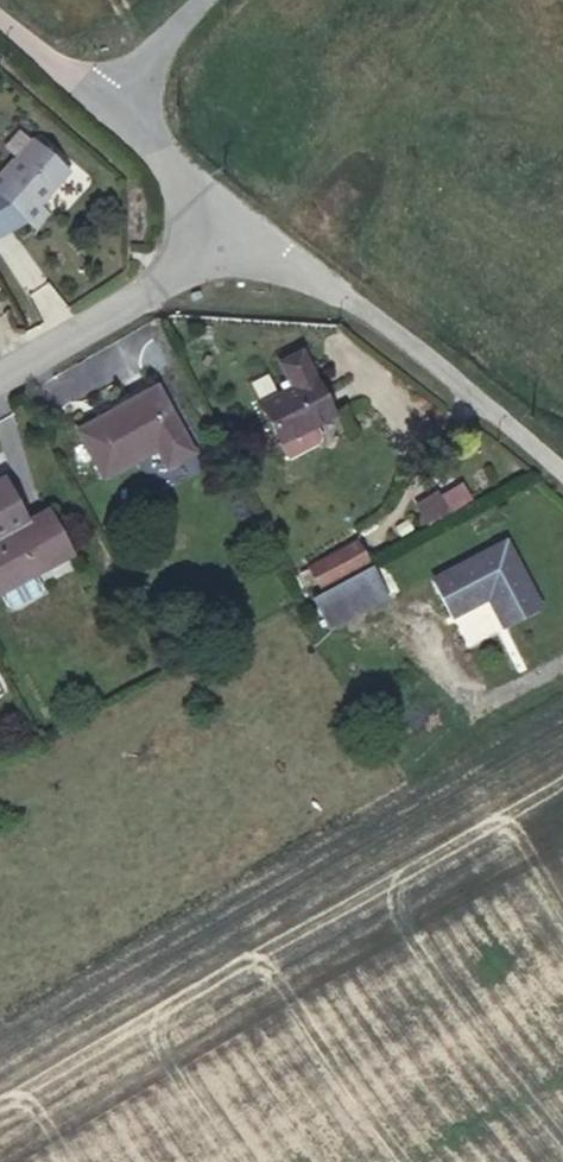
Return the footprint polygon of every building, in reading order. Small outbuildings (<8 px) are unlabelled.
[(27,219),(41,205),(71,171),(35,138),(0,177),(0,195),(27,219)] [(27,219),(0,195),(0,234),(27,219)] [(41,205),(27,219),(36,227),(50,213),(41,205)] [(334,415),(301,352),(279,363),(291,387),(260,404),(281,442),(316,424),(334,415)] [(193,452),(156,386),(77,430),(104,477),(156,448),(167,466),(193,452)] [(316,424),(281,442),(279,442),(288,459),(319,443),(322,436),(316,424)] [(428,524),(474,498),(461,477),(416,503),(428,524)] [(50,513),(17,533),(15,529),(0,537),(0,593),(7,606),(15,608),(40,594),(42,587),(35,573),(72,553),(50,513)] [(368,561),(357,541),(309,567),(321,588),(368,561)] [(539,607),(505,542),(434,579),(453,614),(489,597),(505,625),(539,607)] [(371,566),(355,575),(372,606),(388,598),(371,566)] [(355,575),(313,597),(330,629),(372,606),(355,575)]
